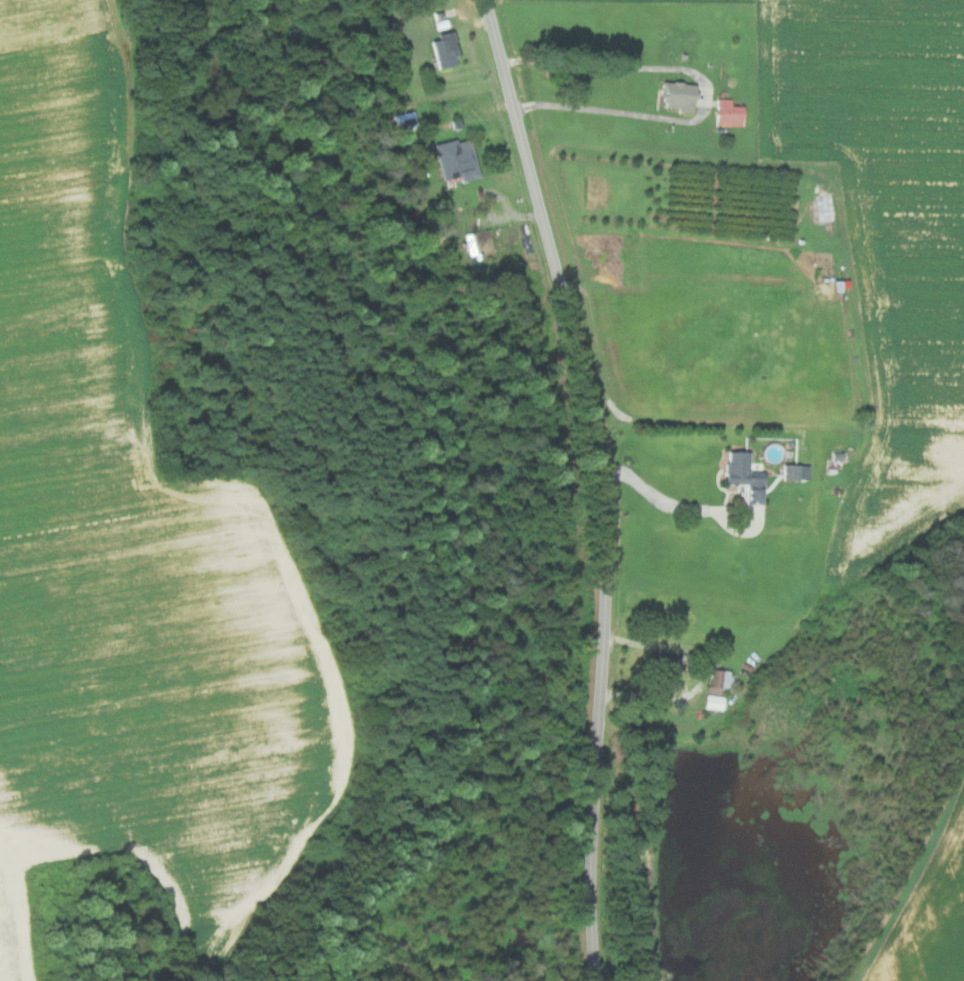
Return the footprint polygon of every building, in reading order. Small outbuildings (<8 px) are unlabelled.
[(436,70),(458,64),(449,31),(436,34),(437,39),(429,41),(436,70)] [(693,84),(662,81),(660,108),(691,111),(693,84)] [(741,126),(742,106),(730,106),(731,98),(715,98),(714,125),(741,126)] [(432,145),(441,184),(478,175),(469,139),(455,142),(454,139),(432,145)] [(744,505),(761,505),(761,473),(747,472),(747,452),(723,452),(723,484),(744,484),(744,505)] [(782,479),(798,480),(798,465),(782,464),(782,479)] [(705,708),(721,710),(723,697),(719,696),(720,688),(729,689),(731,673),(709,670),(705,708)]
